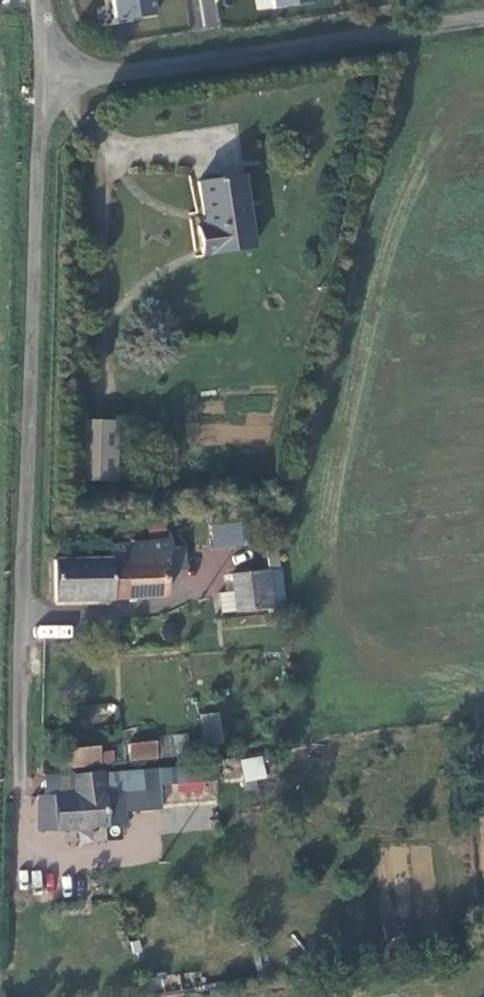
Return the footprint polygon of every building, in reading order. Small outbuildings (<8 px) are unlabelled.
[(113,21),(154,15),(152,0),(110,0),(113,21)] [(273,8),(314,2),(314,0),(272,0),(273,8)] [(252,247),(241,176),(197,182),(204,227),(196,228),(200,255),(252,247)] [(114,482),(116,422),(79,420),(77,480),(114,482)] [(252,545),(250,522),(209,525),(211,548),(252,545)] [(165,595),(163,572),(164,561),(169,547),(169,541),(107,547),(108,559),(109,600),(165,595)] [(278,568),(274,541),(263,543),(267,570),(272,607),(283,606),(278,568)] [(186,570),(184,546),(169,547),(164,561),(163,572),(186,570)] [(109,600),(108,559),(53,560),(54,600),(109,600)] [(272,607),(267,570),(230,574),(232,592),(217,594),(220,613),(272,607)] [(219,712),(200,715),(205,745),(224,742),(219,712)] [(186,732),(172,736),(176,753),(191,749),(186,732)] [(156,758),(155,741),(127,743),(128,761),(156,758)] [(98,765),(97,753),(97,748),(59,751),(60,768),(98,765)] [(111,764),(110,752),(97,753),(98,765),(111,764)] [(244,782),(267,777),(263,755),(240,759),(244,782)] [(124,825),(122,793),(144,792),(142,769),(102,771),(102,774),(73,775),(75,793),(45,795),(40,796),(37,795),(36,831),(124,825)] [(75,793),(73,775),(43,778),(45,795),(75,793)]
